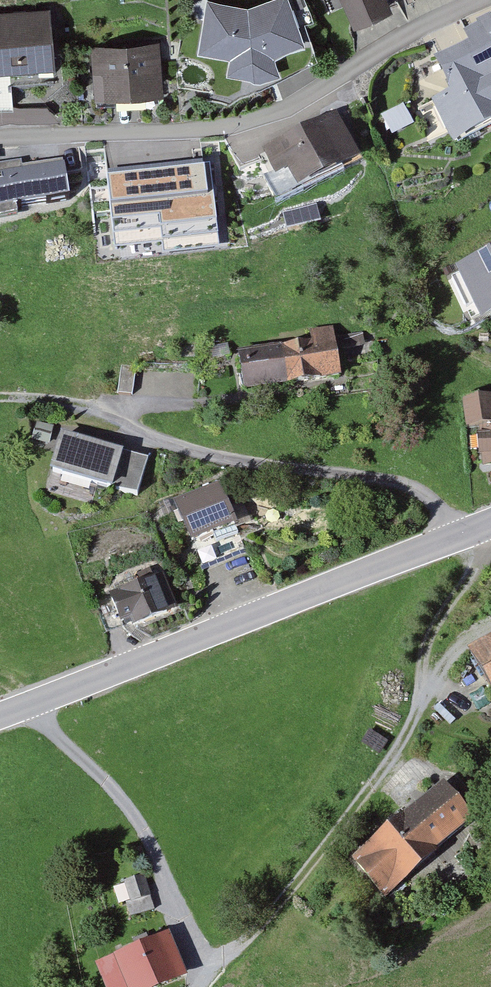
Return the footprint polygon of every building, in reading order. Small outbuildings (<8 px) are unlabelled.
[(289,0),(265,0),(248,6),(207,0),(206,0),(197,53),(229,58),(227,73),(252,78),(281,67),(275,54),(305,43),(289,0)] [(388,0),(342,0),(354,26),(392,8),(388,0)] [(50,4),(0,8),(0,71),(54,66),(50,4)] [(463,30),(469,41),(435,56),(451,91),(432,100),(452,144),(490,127),(490,17),(463,30)] [(159,40),(93,47),(98,97),(164,91),(159,40)] [(337,112),(268,145),(289,191),(358,158),(337,112)] [(215,151),(100,165),(113,266),(228,252),(215,151)] [(0,166),(0,222),(18,219),(15,199),(67,191),(61,156),(0,166)] [(457,268),(482,323),(490,319),(490,252),(457,268)] [(343,377),(338,342),(239,356),(244,391),(343,377)] [(462,397),(465,428),(479,426),(482,467),(490,466),(490,395),(462,397)] [(142,454),(65,434),(54,477),(131,497),(142,454)] [(223,482),(174,501),(189,539),(238,520),(223,482)] [(183,607),(169,571),(109,594),(120,623),(131,619),(133,626),(183,607)] [(473,651),(490,683),(490,640),(473,651)] [(370,899),(465,824),(434,785),(339,860),(370,899)] [(148,875),(121,882),(130,917),(157,909),(148,875)] [(95,965),(104,986),(166,986),(184,980),(167,936),(95,965)]
